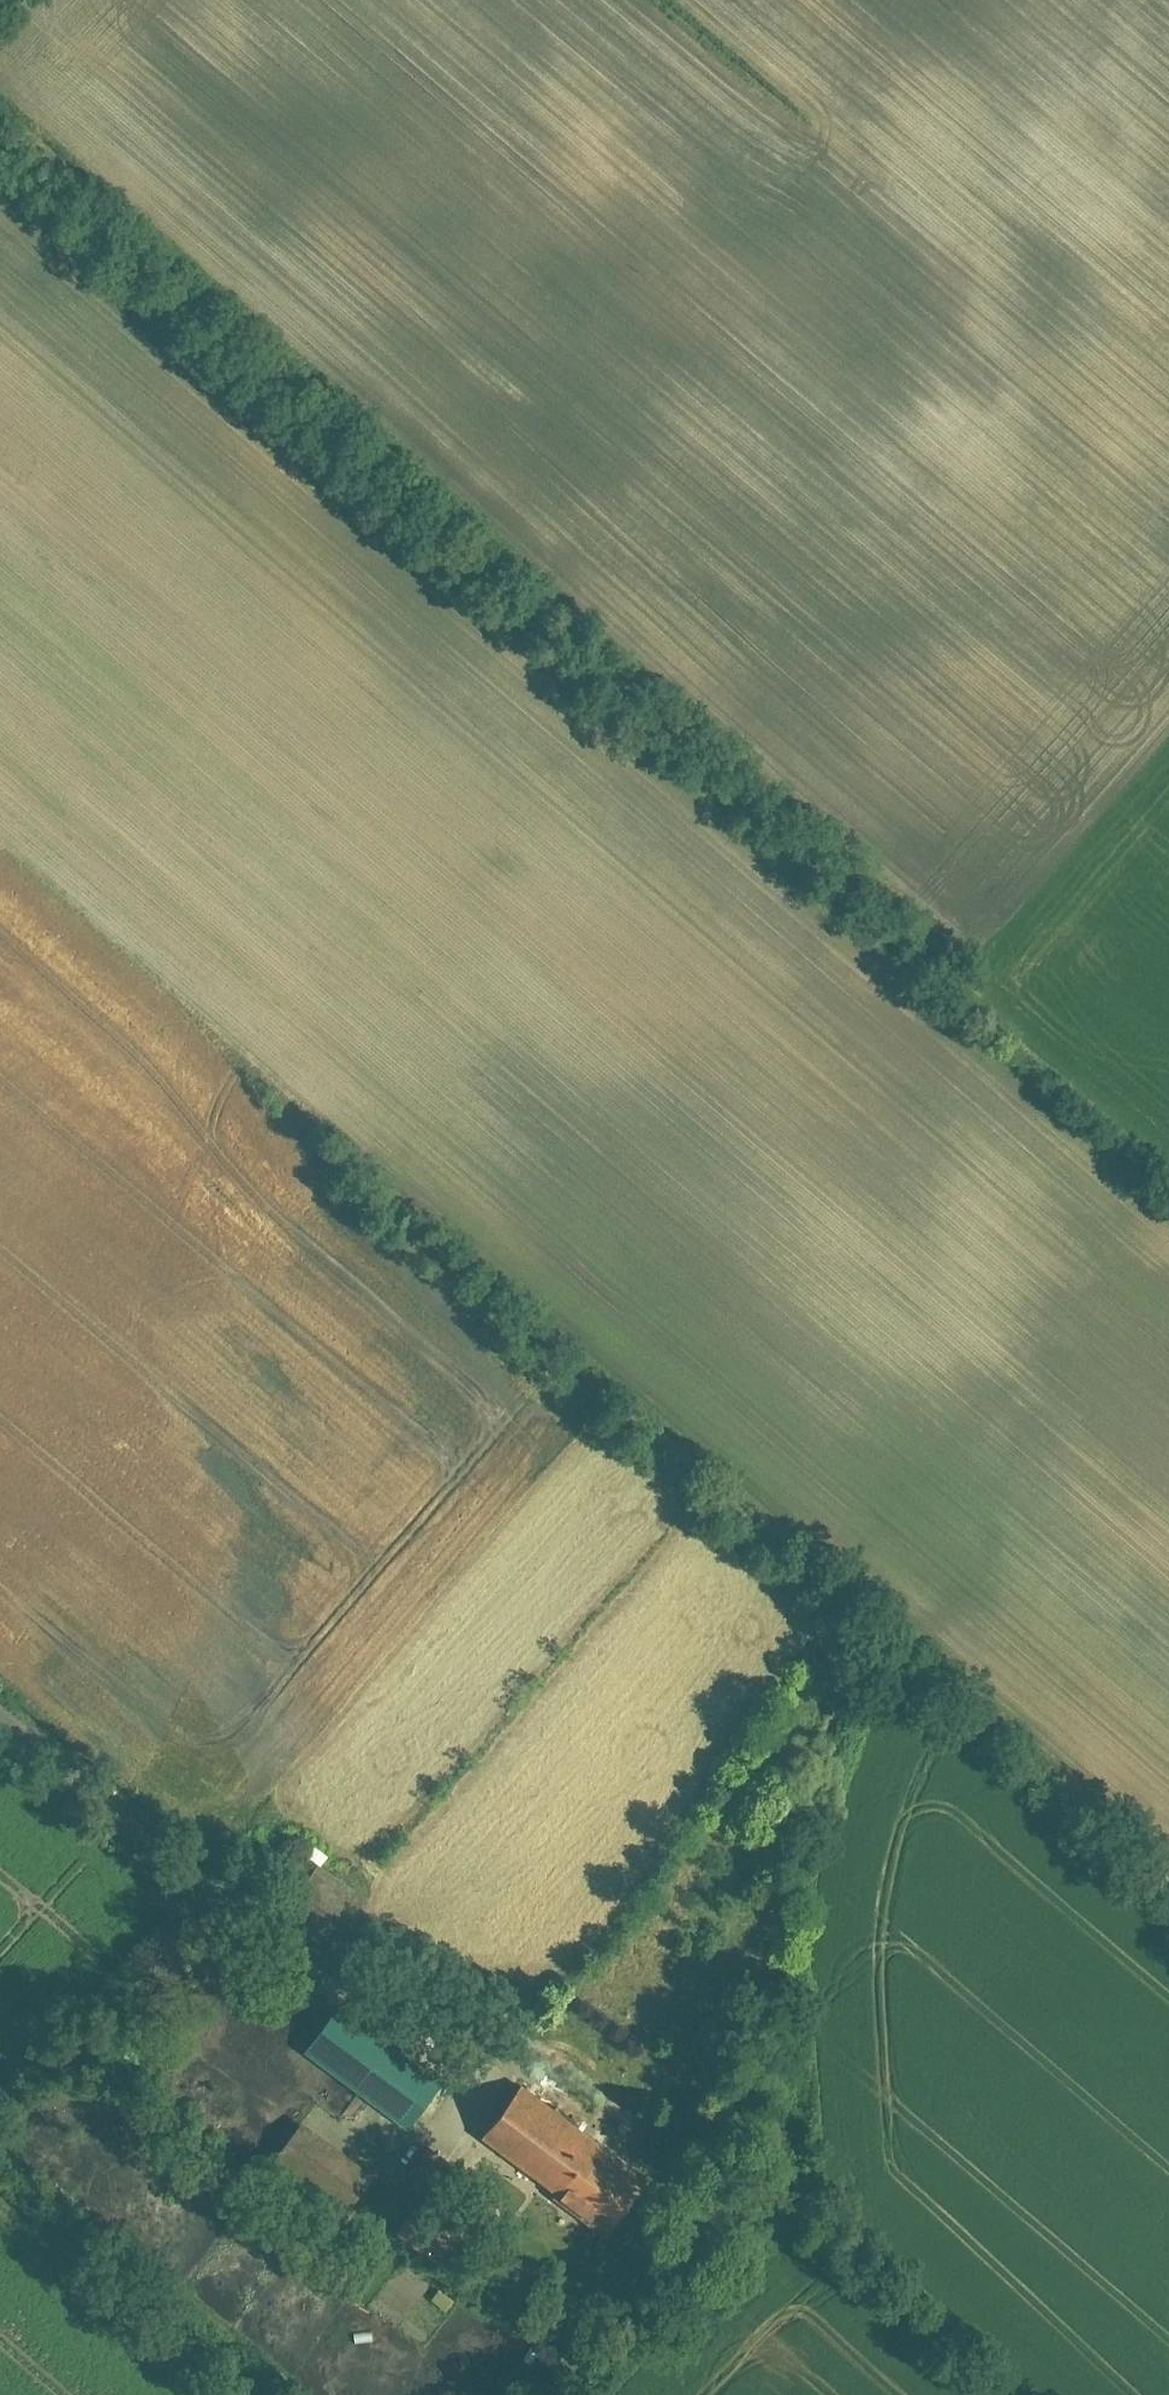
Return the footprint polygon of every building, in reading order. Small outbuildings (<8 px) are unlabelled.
[(445,2074),(340,1997),(305,2044),(410,2121),(445,2074)] [(655,2173),(527,2079),(487,2133),(561,2188),(555,2196),(609,2235),(655,2173)] [(486,2238),(422,2191),(396,2227),(460,2273),(486,2238)]
